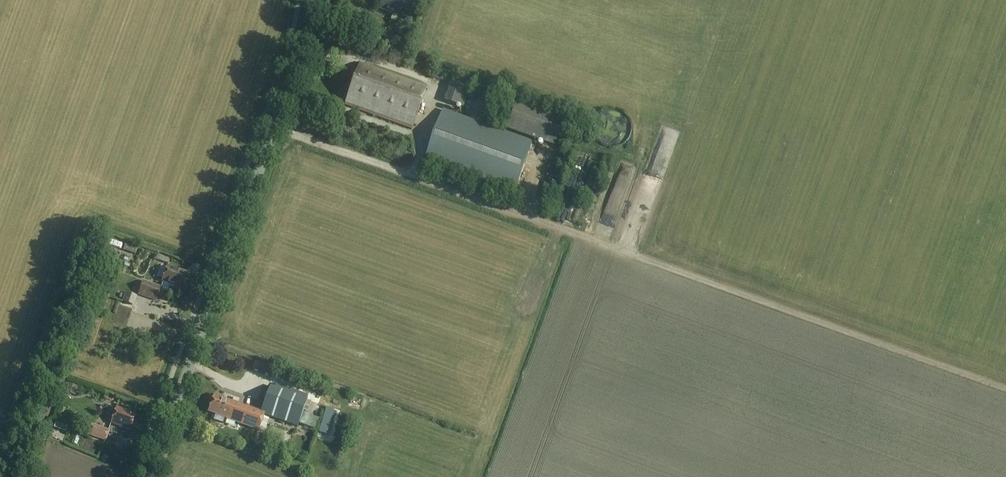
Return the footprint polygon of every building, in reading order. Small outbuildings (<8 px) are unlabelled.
[(414,0),(382,0),(379,9),(399,16),(402,8),(410,11),(414,0)] [(412,129),(427,87),(361,63),(346,105),(412,129)] [(429,82),(429,109),(441,109),(441,82),(429,82)] [(465,110),(472,91),(453,83),(445,102),(465,110)] [(478,123),(480,123),(482,122),(484,122),(486,121),(488,120),(489,118),(491,117),(492,115),(492,113),(493,111),(493,109),(493,107),(492,105),(492,103),(491,102),(489,100),(488,99),(486,97),(484,97),(482,96),(480,96),(478,96),(476,96),(475,97),(473,97),(471,99),(470,100),(468,102),(467,103),(467,105),(466,107),(466,109),(466,111),(467,113),(467,115),(468,117),(470,118),(471,120),(473,121),(475,122),(476,122),(478,123)] [(555,147),(566,116),(519,100),(508,130),(555,147)] [(510,192),(528,143),(439,111),(421,160),(510,192)] [(498,128),(500,122),(491,118),(488,125),(498,128)] [(582,163),(577,181),(587,183),(591,166),(582,163)] [(610,241),(621,198),(611,195),(600,239),(610,241)] [(581,230),(590,231),(591,219),(582,218),(581,230)] [(135,253),(137,247),(126,243),(123,249),(135,253)] [(110,251),(121,255),(123,250),(112,246),(110,251)] [(161,265),(157,278),(163,280),(162,282),(163,282),(162,286),(163,289),(168,291),(170,285),(181,289),(187,273),(168,266),(167,268),(161,265)] [(156,301),(161,287),(142,280),(138,294),(156,301)] [(133,306),(137,296),(125,292),(122,302),(133,306)] [(140,296),(139,300),(157,307),(159,303),(140,296)] [(965,362),(962,369),(983,377),(985,370),(965,362)] [(75,395),(78,387),(67,383),(64,392),(75,395)] [(298,427),(308,400),(270,386),(261,412),(233,402),(232,403),(214,396),(208,412),(227,419),(226,419),(259,431),(264,415),(298,427)] [(130,431),(136,415),(116,408),(111,424),(130,431)] [(335,411),(327,409),(319,434),(327,436),(335,411)] [(314,417),(303,413),(299,424),(310,428),(314,417)] [(65,432),(67,426),(57,422),(55,428),(65,432)] [(105,441),(110,429),(92,423),(88,435),(105,441)]
